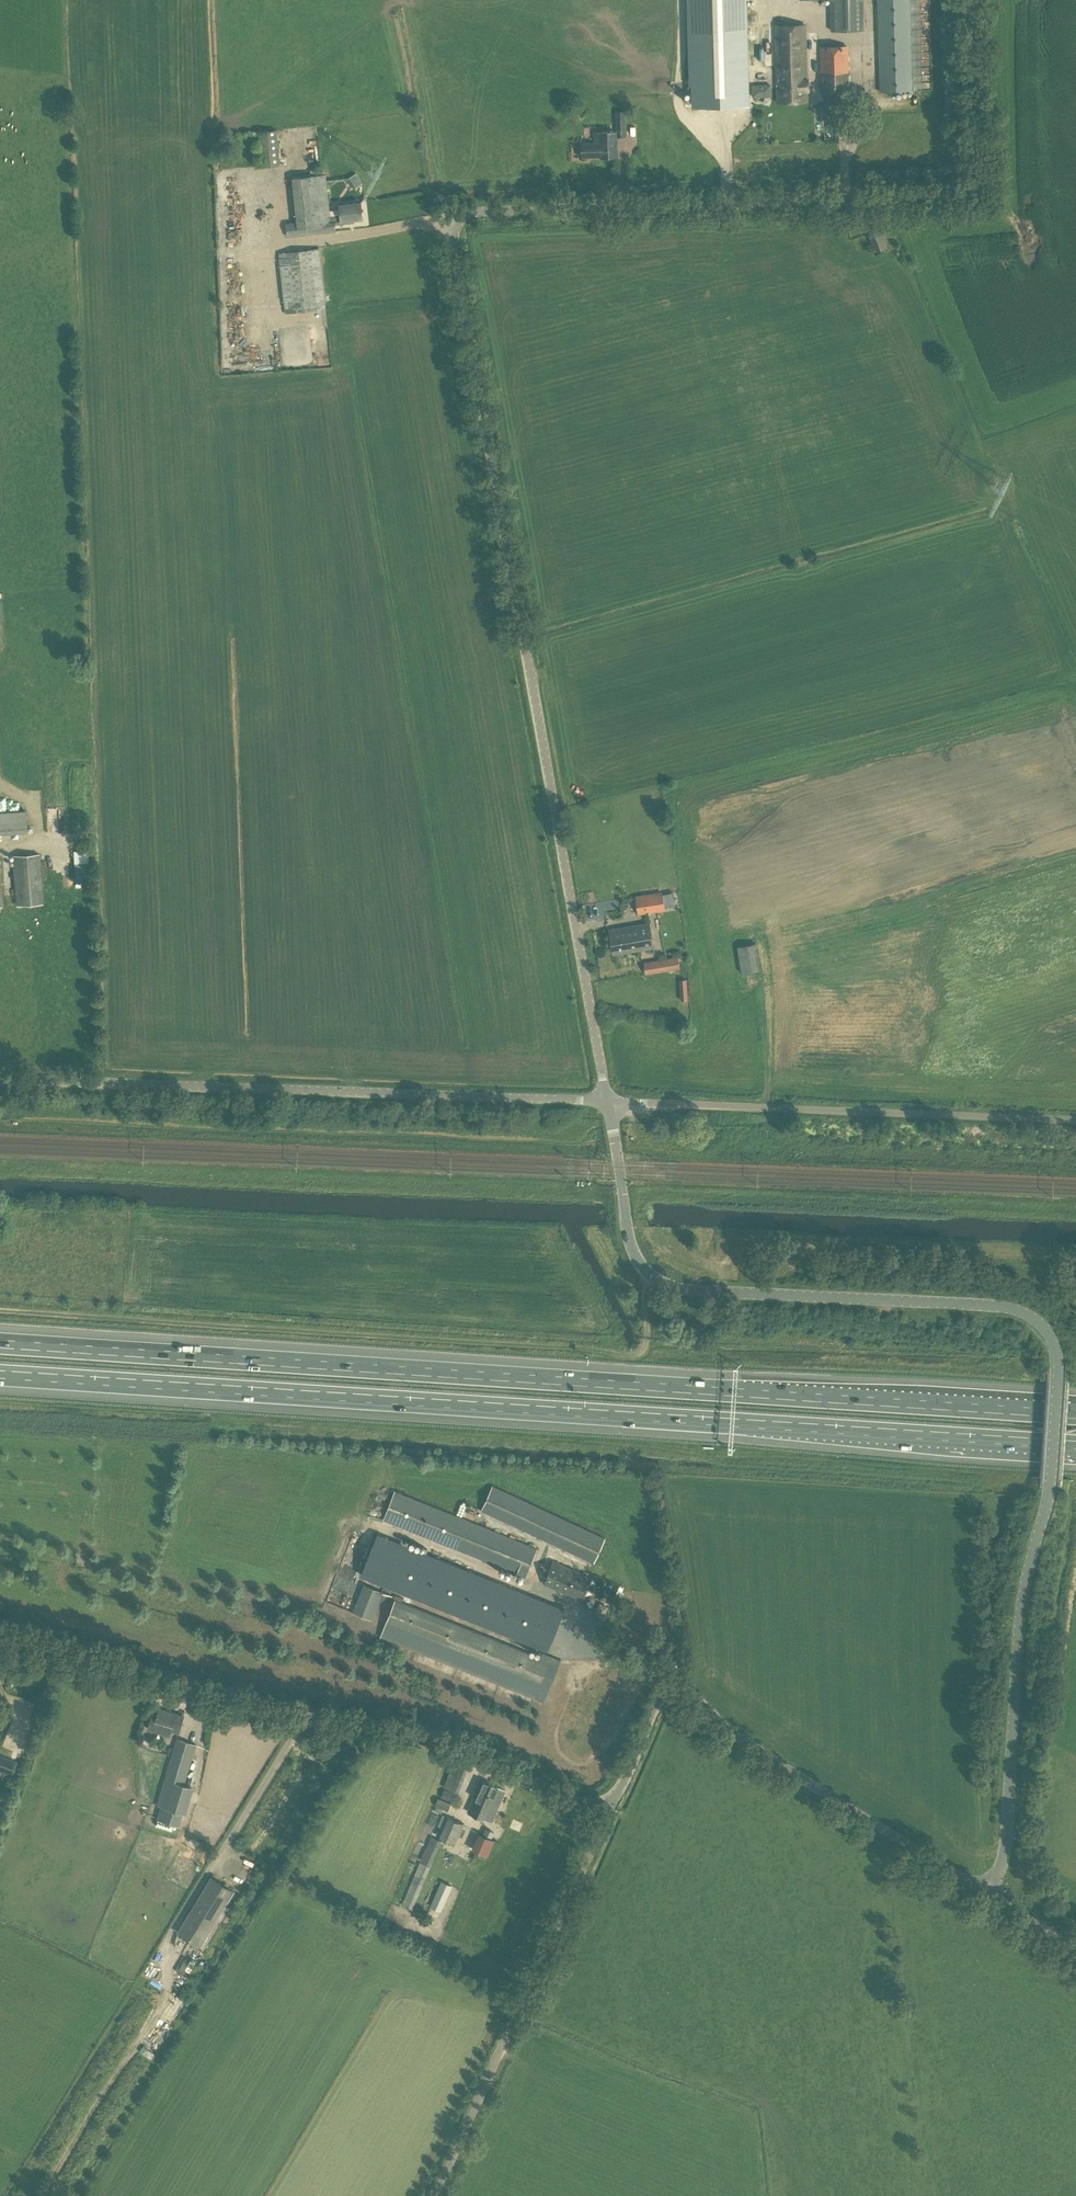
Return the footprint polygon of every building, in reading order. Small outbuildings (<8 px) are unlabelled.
[(745,0),(690,0),(693,106),(748,104),(745,0)] [(861,29),(864,29),(864,0),(830,0),(830,30),(861,29)] [(879,92),(934,90),(931,0),(877,0),(879,92)] [(806,79),(805,23),(774,24),(776,101),(807,101),(807,91),(808,91),(808,79),(806,79)] [(848,93),(847,45),(821,45),(821,93),(848,93)] [(771,85),(753,85),(753,96),(771,96),(771,85)] [(625,111),(616,111),(616,125),(625,125),(625,111)] [(584,157),(601,157),(618,157),(618,142),(616,142),(616,132),(600,132),(594,133),(595,143),(584,143),(584,157)] [(286,223),(288,236),(337,231),(336,224),(350,223),(350,220),(363,218),(361,201),(339,204),(340,216),(331,217),(326,174),(325,168),(310,170),(311,175),(292,177),(297,221),(286,223)] [(880,229),(868,234),(875,252),(887,247),(880,229)] [(285,313),(325,309),(318,248),(279,253),(285,313)] [(0,812),(0,834),(27,831),(25,810),(0,812)] [(76,887),(89,887),(88,851),(74,851),(76,887)] [(39,854),(13,855),(16,905),(42,903),(39,854)] [(662,894),(662,892),(661,892),(636,896),(639,914),(664,909),(664,907),(673,906),(671,892),(662,894)] [(613,954),(654,947),(650,922),(609,929),(613,954)] [(742,974),(761,970),(756,943),(737,946),(742,974)] [(678,957),(678,956),(644,962),(646,974),(680,968),(680,967),(682,967),(680,957),(678,957)] [(688,999),(686,979),(679,979),(681,999),(688,999)] [(605,1537),(565,1519),(492,1485),(484,1503),(470,1497),(467,1504),(552,1542),(594,1561),(605,1537)] [(468,1519),(395,1490),(384,1519),(457,1548),(468,1519)] [(525,1575),(536,1546),(468,1519),(457,1548),(493,1562),(525,1575)] [(547,1649),(564,1608),(378,1533),(361,1574),(547,1649)] [(580,1597),(589,1576),(554,1559),(544,1583),(580,1597)] [(382,1594),(363,1587),(353,1611),(372,1619),(382,1594)] [(395,1599),(380,1636),(535,1698),(536,1698),(543,1701),(547,1691),(548,1692),(561,1659),(542,1652),(540,1657),(395,1599)] [(183,1715),(159,1707),(156,1715),(152,1714),(148,1728),(169,1734),(171,1729),(178,1731),(183,1715)] [(184,1783),(196,1743),(176,1737),(157,1805),(160,1806),(156,1818),(179,1825),(191,1785),(184,1783)] [(12,1774),(16,1761),(0,1755),(0,1769),(12,1774)] [(500,1787),(482,1779),(468,1811),(492,1821),(505,1790),(500,1787)] [(451,1800),(454,1792),(445,1788),(441,1796),(451,1800)] [(447,1810),(450,1802),(438,1797),(435,1804),(447,1810)] [(455,1842),(464,1822),(443,1813),(438,1824),(441,1826),(437,1834),(455,1842)] [(431,1864),(442,1840),(432,1835),(421,1860),(431,1864)] [(421,1861),(402,1904),(413,1908),(431,1866),(421,1861)] [(200,1946),(233,1891),(210,1877),(177,1932),(200,1946)] [(441,1909),(452,1885),(442,1880),(431,1905),(441,1909)]
